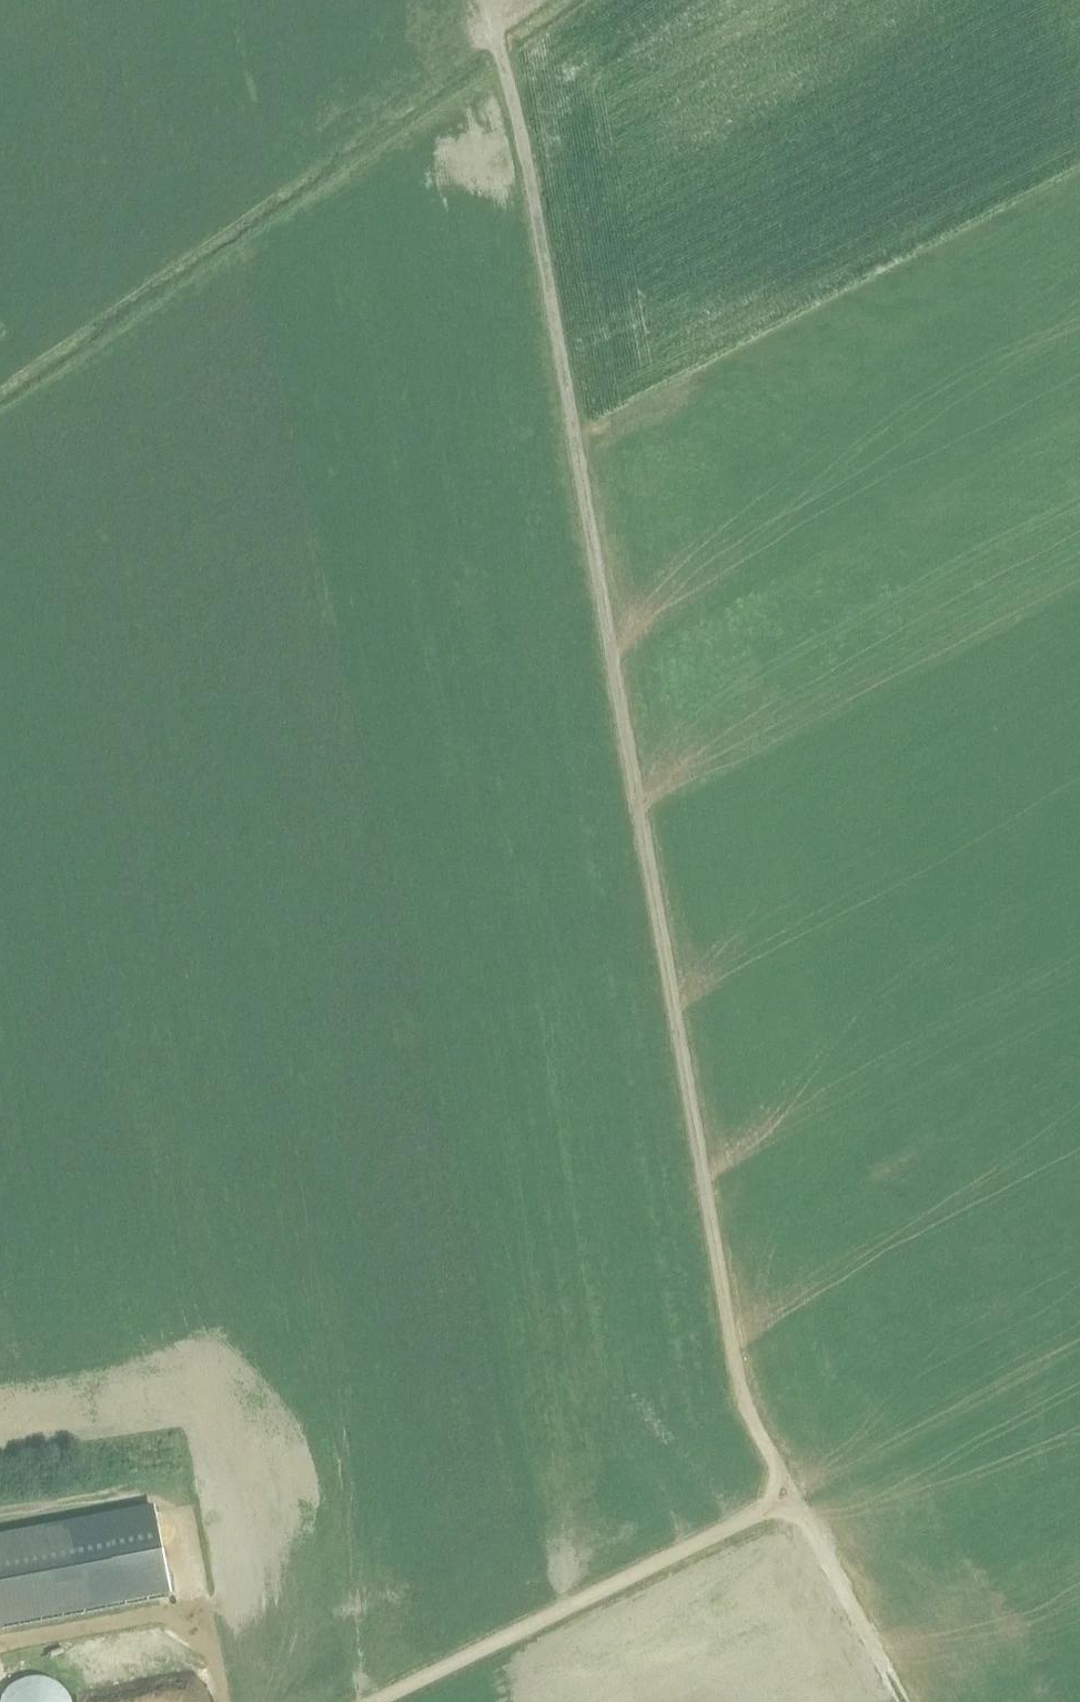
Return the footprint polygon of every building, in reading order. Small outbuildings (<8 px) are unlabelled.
[(0,1540),(0,1631),(171,1599),(154,1511),(0,1540)] [(69,1701),(67,1698),(65,1695),(63,1692),(61,1690),(58,1687),(56,1685),(53,1684),(50,1682),(47,1681),(44,1680),(41,1679),(37,1679),(34,1679),(31,1679),(27,1679),(24,1680),(21,1681),(18,1682),(15,1684),(12,1685),(9,1687),(7,1690),(5,1692),(3,1695),(1,1698),(0,1699),(0,1701),(69,1701)]
